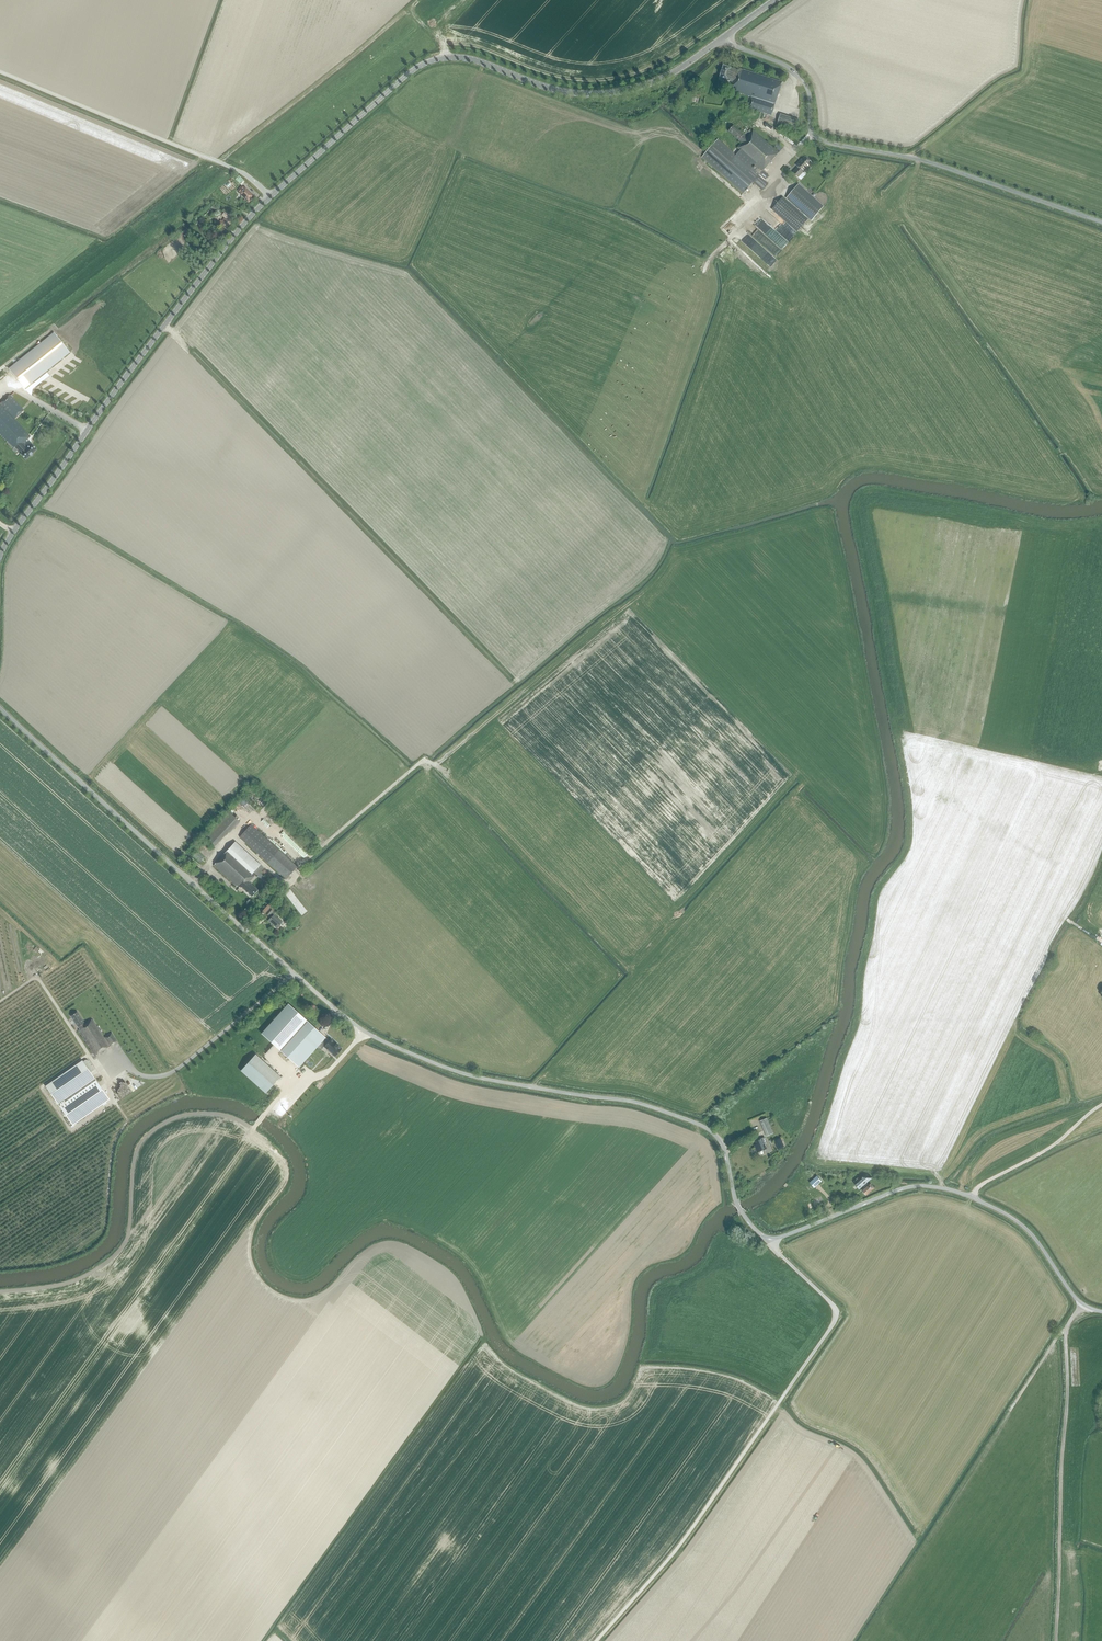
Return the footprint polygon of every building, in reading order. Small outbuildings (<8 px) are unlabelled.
[(747,107),(752,108),(771,115),(782,82),(741,67),(740,70),(731,67),(732,66),(724,63),(719,78),(727,81),(727,79),(732,80),(729,88),(751,96),(747,107)] [(796,131),(799,120),(780,114),(777,125),(796,131)] [(736,147),(756,166),(753,170),(757,174),(761,170),(777,153),(752,129),(746,136),(733,124),(728,129),(741,141),(736,147)] [(762,191),(768,184),(736,156),(737,155),(718,139),(701,157),(743,194),(753,182),(762,191)] [(780,152),(783,148),(778,143),(774,147),(780,152)] [(812,164),(811,163),(811,162),(805,156),(802,160),(801,159),(796,165),(798,167),(793,173),(798,178),(807,168),(808,169),(812,165),(812,164)] [(811,221),(824,206),(799,184),(786,198),(811,221)] [(248,202),(254,196),(250,192),(247,190),(247,191),(241,186),(237,190),(240,193),(240,194),(245,199),(248,202)] [(783,197),(771,209),(797,232),(808,219),(783,197)] [(210,207),(222,215),(224,212),(212,204),(210,207)] [(221,223),(227,228),(233,219),(224,212),(222,215),(225,217),(221,223)] [(782,249),(793,236),(773,217),(768,223),(773,228),(767,235),(782,249)] [(196,221),(189,226),(192,230),(199,224),(196,221)] [(54,332),(8,368),(24,389),(70,353),(54,332)] [(37,450),(31,444),(27,448),(23,444),(30,437),(14,419),(24,410),(10,395),(0,404),(0,435),(13,449),(15,447),(21,453),(20,454),(26,460),(37,450)] [(205,837),(215,846),(229,831),(230,832),(240,822),(230,813),(224,819),(224,818),(205,837)] [(251,824),(239,837),(286,879),(297,866),(251,824)] [(256,875),(253,872),(260,865),(235,842),(213,865),(236,886),(237,885),(239,888),(241,886),(246,891),(248,893),(252,896),(258,890),(249,882),(255,875),(256,875)] [(196,851),(192,856),(199,863),(204,858),(196,851)] [(260,865),(254,872),(257,875),(264,868),(260,865)] [(277,928),(282,922),(274,915),(275,913),(273,911),(270,908),(266,914),(269,916),(271,917),(268,921),(277,928)] [(289,1004),(262,1034),(298,1067),(322,1041),(326,1044),(324,1047),(335,1056),(341,1049),(331,1039),(329,1041),(289,1004)] [(95,1056),(117,1042),(111,1033),(104,1038),(93,1019),(85,1024),(77,1012),(71,1016),(80,1029),(79,1030),(95,1056)] [(280,1077),(255,1054),(240,1071),(265,1093),(280,1077)] [(45,1086),(73,1125),(110,1100),(90,1071),(92,1070),(93,1067),(87,1060),(85,1060),(83,1061),(82,1060),(45,1086)] [(767,1118),(760,1121),(766,1136),(773,1133),(767,1118)] [(763,1152),(763,1150),(766,1149),(764,1144),(767,1143),(764,1137),(761,1138),(755,1140),(757,1144),(755,1145),(757,1152),(758,1152),(759,1154),(760,1155),(763,1153),(763,1152)] [(774,1141),(778,1149),(785,1147),(781,1138),(774,1141)] [(814,1188),(822,1181),(817,1176),(809,1182),(814,1188)] [(872,1178),(862,1177),(863,1178),(855,1185),(859,1189),(872,1178)] [(875,1188),(871,1183),(862,1191),(866,1195),(875,1188)]
